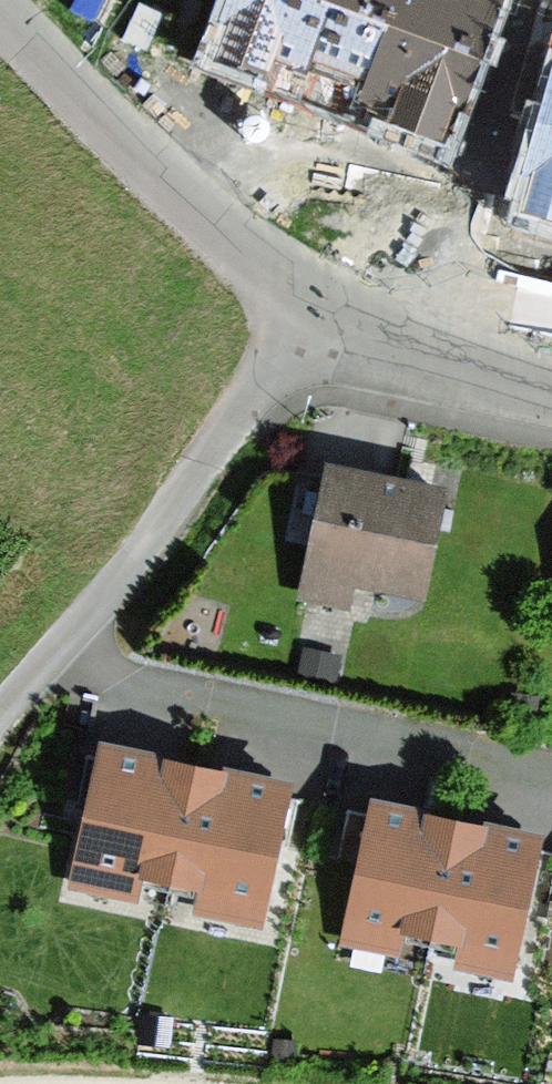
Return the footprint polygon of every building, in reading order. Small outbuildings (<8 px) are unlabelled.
[(218,42),(452,130),(496,0),(233,0),(218,42)] [(509,188),(551,201),(551,45),(509,188)] [(443,486),(316,460),(287,601),(339,611),(344,584),(419,600),(443,486)] [(57,889),(156,907),(189,760),(90,736),(57,889)] [(285,779),(189,760),(156,907),(257,929),(285,779)] [(331,947),(419,962),(451,814),(361,795),(331,947)] [(533,831),(451,814),(419,962),(504,980),(533,831)]
